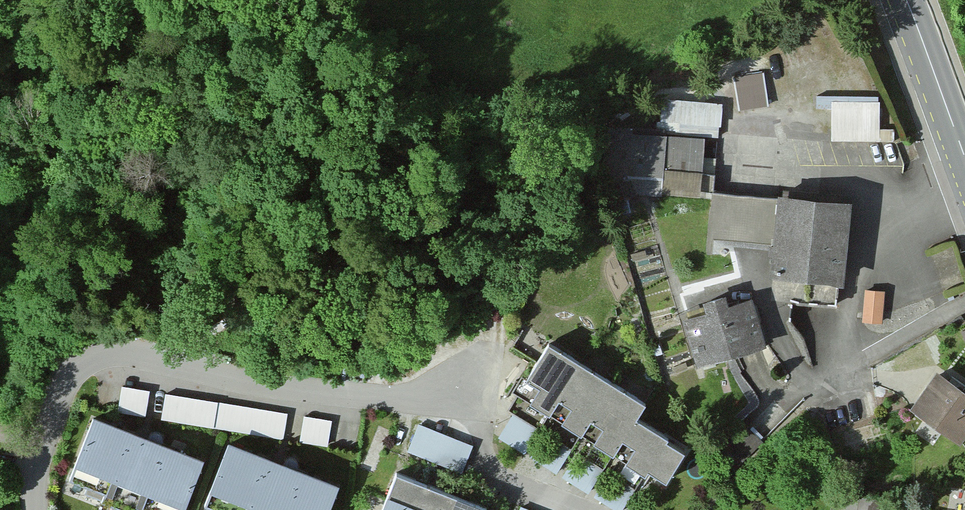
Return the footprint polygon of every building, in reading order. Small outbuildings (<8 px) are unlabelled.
[(764,70),(734,75),(739,109),(769,104),(764,70)] [(817,107),(831,108),(831,139),(894,140),(894,127),(879,127),(879,97),(817,97),(817,107)] [(717,107),(658,104),(656,135),(597,133),(595,178),(659,181),(658,195),(692,197),(695,137),(715,138),(717,107)] [(769,277),(847,282),(853,193),(780,188),(779,196),(710,191),(706,242),(772,246),(769,277)] [(885,289),(865,287),(862,320),(883,321),(885,289)] [(689,368),(754,347),(739,299),(716,306),(713,297),(690,305),(693,315),(674,321),(689,368)] [(644,402),(546,347),(527,380),(539,387),(530,403),(551,414),(559,400),(571,406),(562,422),(583,434),(590,421),(601,427),(593,442),(614,454),(622,439),(634,446),(625,463),(646,475),(648,470),(664,479),(681,450),(664,441),(667,437),(634,418),(644,402)] [(924,375),(901,412),(952,443),(964,421),(964,400),(924,375)] [(123,385),(119,408),(146,413),(150,389),(123,385)] [(166,392),(163,417),(285,433),(288,408),(166,392)] [(510,412),(502,439),(527,447),(535,420),(510,412)] [(301,437),(327,443),(333,419),(306,414),(301,437)] [(122,509),(180,509),(197,465),(105,432),(80,423),(57,486),(122,509)] [(466,467),(474,440),(418,423),(410,450),(466,467)] [(339,489),(282,469),(223,447),(200,509),(332,509),(339,489)] [(589,484),(593,462),(571,457),(566,480),(589,484)] [(466,507),(441,497),(410,484),(393,477),(379,509),(473,509),(466,507)] [(957,500),(955,509),(964,509),(964,501),(957,500)]
